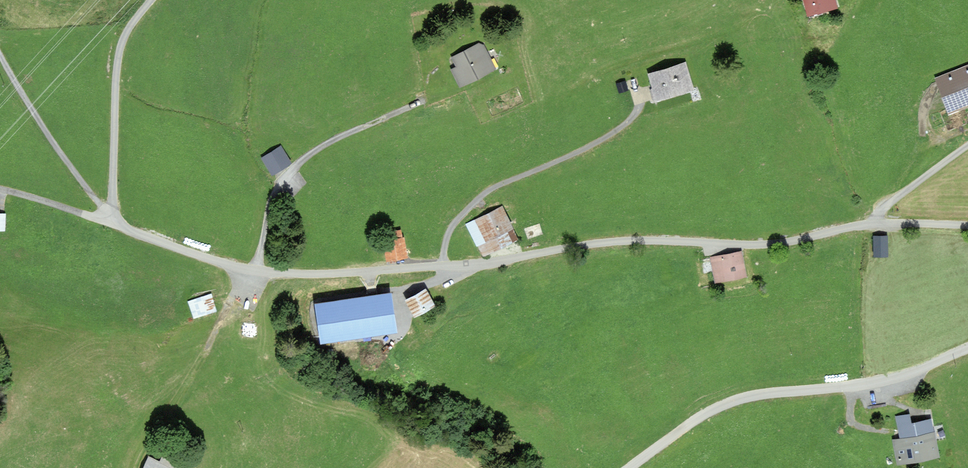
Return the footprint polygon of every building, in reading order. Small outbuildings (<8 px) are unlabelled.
[(809,13),(837,6),(835,0),(805,0),(809,13)] [(484,43),(455,59),(460,68),(453,72),(464,91),(499,71),(484,43)] [(692,86),(685,62),(651,72),(658,96),(692,86)] [(938,78),(950,108),(967,101),(967,66),(938,78)] [(292,165),(283,149),(264,160),(273,176),(292,165)] [(513,228),(502,206),(469,224),(484,253),(514,237),(511,232),(513,228)] [(407,254),(402,233),(383,237),(388,258),(407,254)] [(886,253),(885,235),(875,235),(875,253),(886,253)] [(745,273),(741,252),(712,257),(717,279),(745,273)] [(434,303),(426,288),(408,297),(416,313),(434,303)] [(222,294),(221,291),(188,301),(194,319),(218,311),(213,296),(222,294)] [(395,328),(390,292),(317,302),(323,338),(395,328)] [(942,455),(933,418),(916,422),(914,413),(898,417),(903,439),(896,440),(901,465),(942,455)] [(151,455),(145,467),(177,467),(179,463),(163,456),(162,460),(151,455)]
